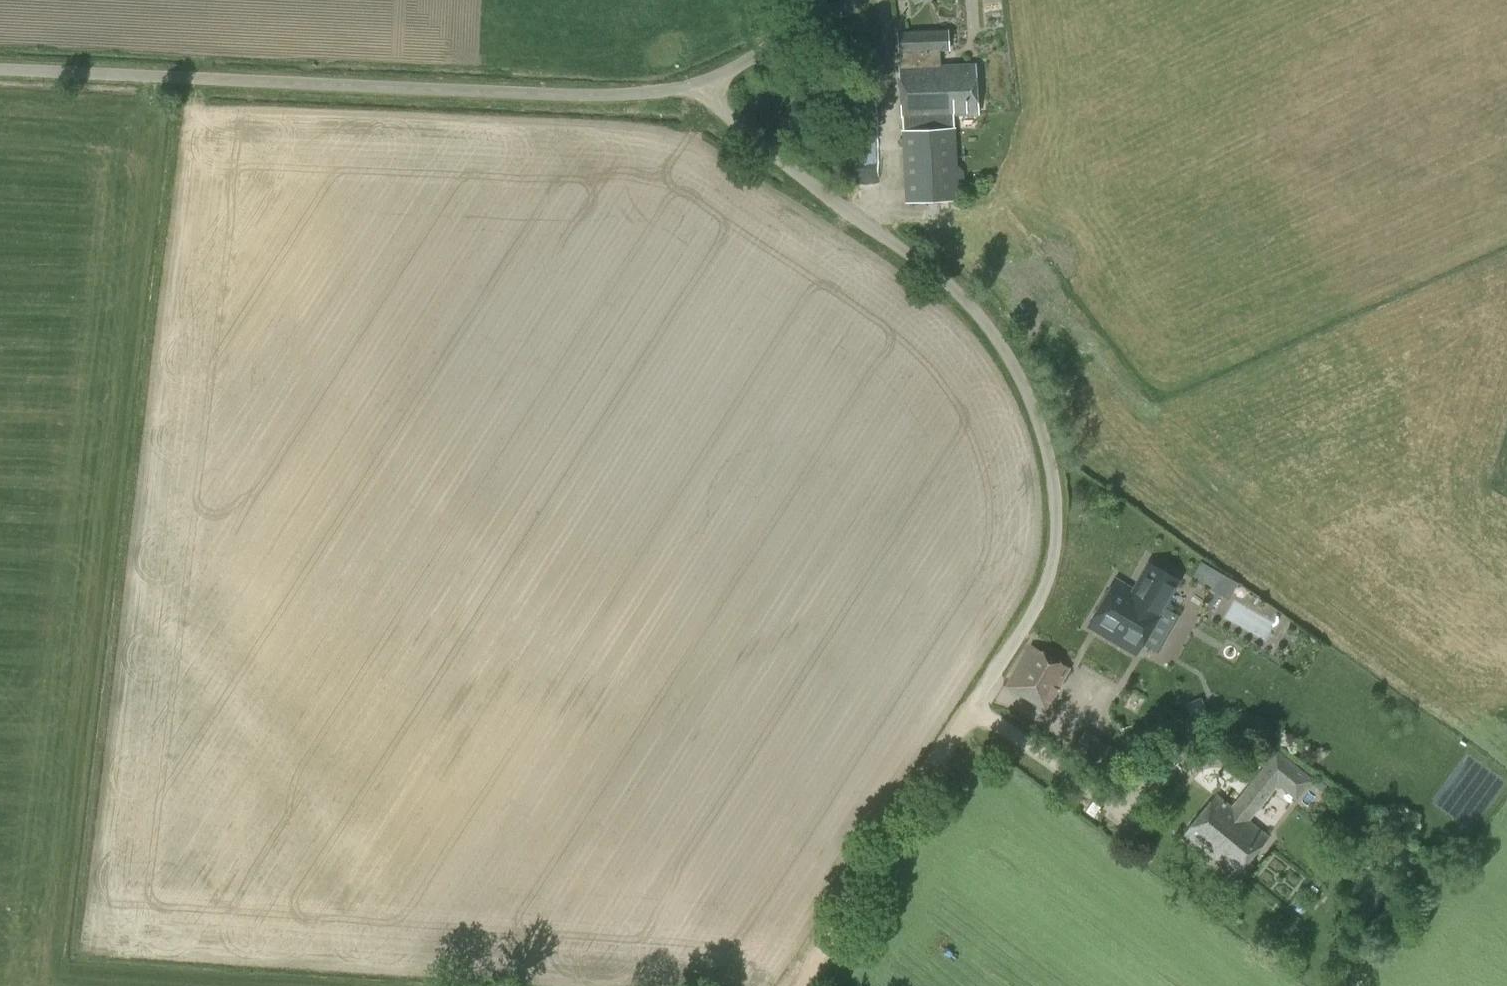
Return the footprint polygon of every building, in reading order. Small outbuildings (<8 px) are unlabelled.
[(975,64),(940,65),(939,51),(948,50),(947,30),(897,32),(898,51),(899,51),(899,67),(905,184),(906,203),(958,201),(956,181),(953,115),(977,114),(975,64)] [(1140,594),(1125,586),(1118,598),(1137,610),(1134,615),(1145,621),(1147,619),(1153,623),(1162,607),(1170,611),(1179,610),(1190,592),(1189,587),(1182,582),(1189,571),(1165,558),(1158,568),(1156,567),(1140,594)] [(1232,599),(1242,581),(1204,560),(1194,578),(1232,599)] [(1118,598),(1125,586),(1115,580),(1088,626),(1135,654),(1153,623),(1147,619),(1145,621),(1134,615),(1137,610),(1118,598)] [(1069,668),(1030,645),(1007,687),(1045,710),(1069,668)] [(1266,761),(1230,807),(1215,795),(1184,832),(1236,874),(1266,837),(1248,822),(1286,774),(1266,761)]
